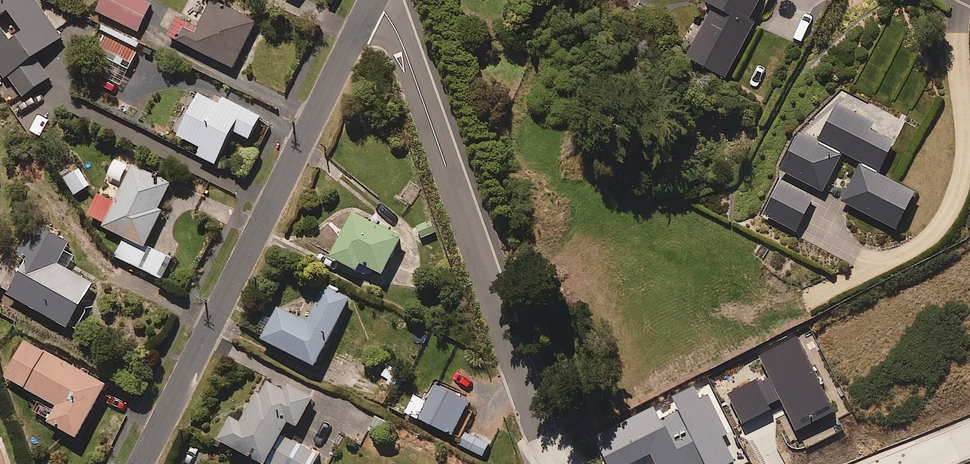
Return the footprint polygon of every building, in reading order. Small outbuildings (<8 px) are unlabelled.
[(36,0),(0,0),(0,78),(0,87),(10,101),(49,74),(33,52),(60,33),(36,0)] [(148,0),(100,0),(95,8),(136,29),(150,1),(148,0)] [(212,0),(190,0),(180,22),(175,20),(168,34),(233,65),(255,20),(212,0)] [(713,3),(686,54),(725,74),(760,9),(754,6),(757,0),(708,0),(713,3)] [(128,66),(140,40),(104,24),(93,51),(128,66)] [(217,100),(196,89),(175,130),(199,143),(195,151),(213,160),(231,127),(247,136),(258,114),(220,94),(217,100)] [(842,150),(858,158),(839,198),(893,223),(912,184),(878,167),(892,137),(867,125),(875,107),(840,91),(816,141),(797,132),(779,169),(823,190),(842,150)] [(169,181),(114,155),(85,215),(123,233),(113,254),(161,276),(170,256),(144,243),(161,208),(157,206),(169,181)] [(86,183),(79,165),(62,172),(69,190),(86,183)] [(811,198),(780,182),(764,215),(795,230),(811,198)] [(400,235),(352,208),(328,253),(366,273),(371,264),(381,270),(400,235)] [(67,238),(33,219),(15,251),(23,256),(4,289),(65,323),(90,279),(65,265),(72,252),(62,247),(67,238)] [(261,314),(255,328),(260,331),(258,335),(316,363),(348,297),(323,284),(306,319),(276,304),(269,318),(261,314)] [(105,381),(23,336),(2,374),(54,402),(46,417),(77,433),(105,381)] [(405,374),(387,360),(377,374),(395,387),(405,374)] [(217,435),(270,463),(315,463),(321,452),(279,430),(286,417),(296,423),(311,396),(266,372),(240,420),(229,413),(217,435)] [(490,443),(463,430),(473,409),(465,405),(469,398),(433,381),(417,416),(460,436),(457,443),(484,456),(490,443)]
